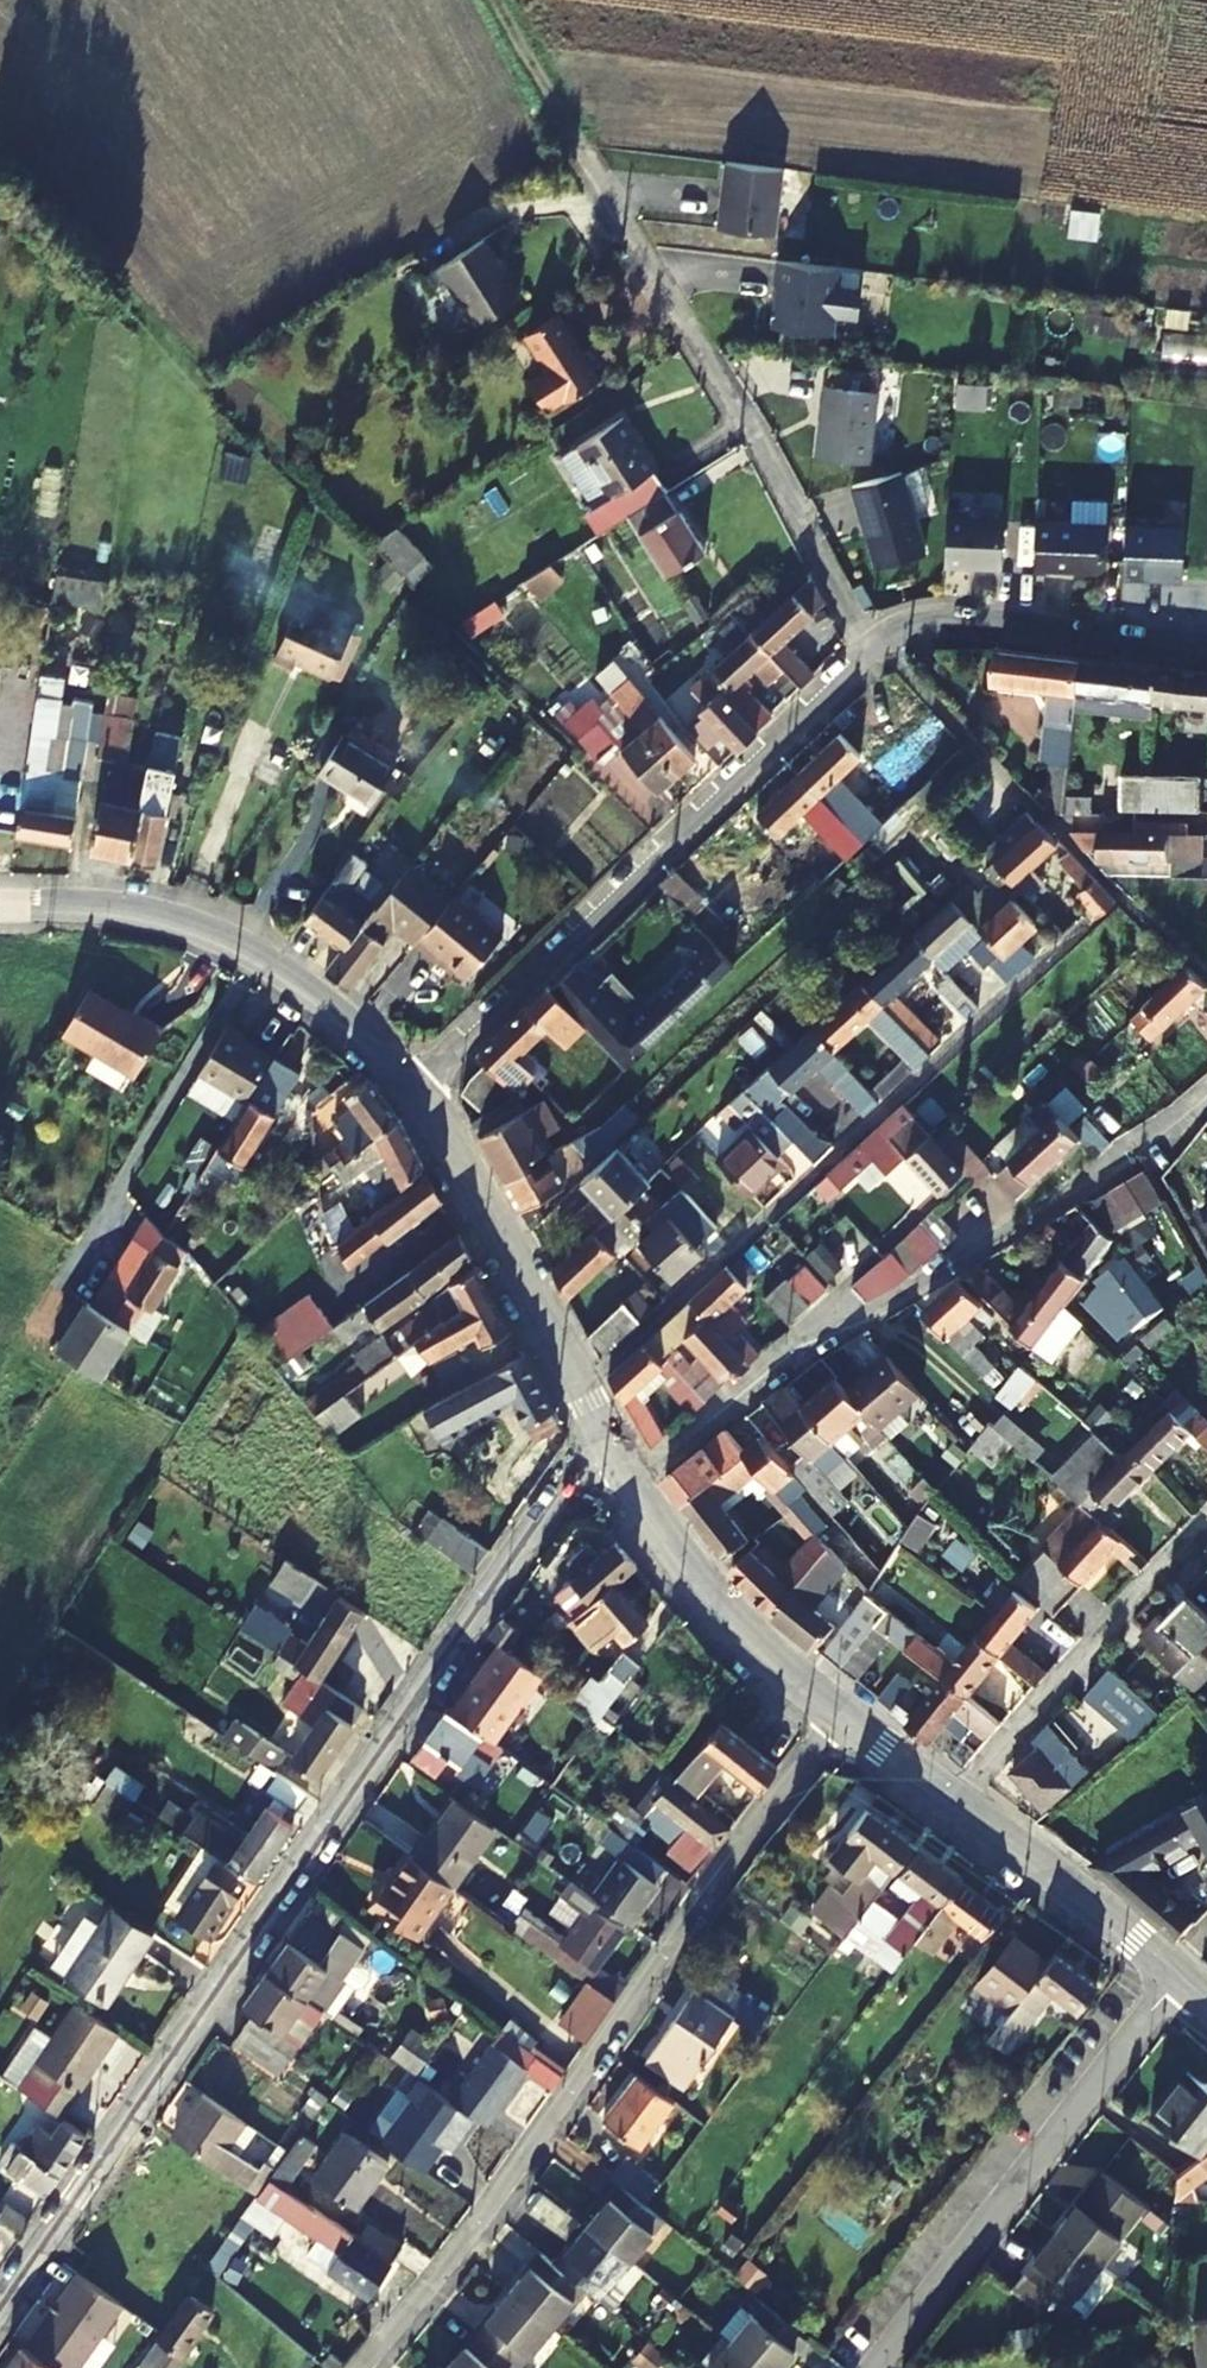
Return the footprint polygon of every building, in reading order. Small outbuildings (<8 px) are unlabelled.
[(782,181),(725,174),(721,209),(724,210),(723,221),(720,221),(718,241),(774,247),(782,181)] [(478,317),(523,289),(488,233),(443,261),(478,317)] [(838,279),(775,272),(773,296),(779,296),(777,314),(771,313),(768,339),(830,346),(832,328),(856,331),(859,303),(835,300),(838,279)] [(835,300),(859,303),(861,282),(838,279),(835,300)] [(569,396),(597,377),(556,315),(528,334),(554,373),(536,386),(547,404),(566,392),(569,396)] [(885,364),(832,357),(827,400),(831,401),(828,426),(824,426),(820,451),(873,458),(885,364)] [(603,498),(579,514),(593,536),(626,515),(663,491),(617,419),(570,449),(603,498)] [(927,551),(903,469),(854,483),(878,565),(927,551)] [(626,515),(663,573),(699,548),(663,491),(626,515)] [(972,510),(950,509),(947,564),(1004,567),(1006,515),(972,514),(972,510)] [(628,519),(581,544),(640,655),(709,619),(695,591),(672,603),(628,519)] [(1110,526),(1038,522),(1036,570),(1101,573),(1108,567),(1110,526)] [(424,556),(397,529),(373,545),(404,576),(424,556)] [(1186,537),(1126,535),(1124,587),(1145,588),(1145,586),(1160,587),(1160,589),(1183,590),(1186,537)] [(56,569),(51,596),(103,606),(108,579),(56,569)] [(787,635),(824,598),(811,576),(750,633),(752,635),(798,684),(815,668),(787,635)] [(537,578),(524,586),(531,596),(544,587),(537,578)] [(496,600),(461,617),(468,632),(503,615),(496,600)] [(701,631),(712,646),(737,629),(726,613),(701,631)] [(297,614),(274,664),(291,673),(294,667),(329,684),(350,640),(297,614)] [(787,695),(798,684),(752,635),(750,633),(746,637),(704,676),(718,691),(754,728),(769,713),(746,686),(750,683),(745,676),(755,666),(787,695)] [(1069,812),(1079,712),(1081,698),(1084,663),(1000,654),(997,687),(1051,692),(1043,757),(1054,758),(1049,812),(1069,812)] [(1084,663),(1081,698),(1155,705),(1158,671),(1084,663)] [(1155,705),(1206,710),(1206,676),(1158,671),(1155,705)] [(17,830),(72,838),(79,795),(51,790),(56,754),(84,758),(97,681),(42,672),(17,830)] [(718,691),(704,676),(689,690),(703,705),(697,711),(702,717),(692,727),(709,746),(722,734),(734,747),(754,728),(718,691)] [(618,689),(612,694),(618,701),(678,771),(696,757),(636,685),(623,695),(618,689)] [(614,705),(606,696),(602,692),(572,718),(584,730),(614,705)] [(606,696),(614,705),(618,701),(612,694),(611,693),(606,696)] [(109,696),(100,741),(127,747),(136,702),(109,696)] [(1081,698),(1079,712),(1154,720),(1155,705),(1081,698)] [(618,701),(614,705),(584,730),(577,736),(598,758),(613,747),(617,751),(622,748),(657,789),(678,771),(618,701)] [(853,720),(845,710),(836,719),(844,728),(853,720)] [(345,732),(321,769),(371,801),(394,765),(345,732)] [(843,735),(800,774),(864,841),(878,827),(886,819),(901,805),(893,796),(866,819),(845,798),(849,793),(835,779),(861,755),(843,735)] [(163,768),(168,742),(154,739),(144,787),(140,806),(132,858),(158,864),(175,770),(163,768)] [(51,790),(79,795),(84,758),(56,754),(51,790)] [(942,767),(915,792),(928,806),(954,781),(942,767)] [(864,841),(800,774),(758,813),(776,832),(802,809),(820,827),(825,823),(844,844),(815,872),(822,880),(864,841)] [(1149,809),(1149,774),(1123,774),(1123,808),(1149,809)] [(1149,774),(1149,809),(1206,811),(1206,779),(1204,779),(1204,775),(1149,774)] [(111,834),(107,852),(128,857),(140,806),(144,787),(105,778),(94,832),(111,834)] [(977,791),(952,814),(961,824),(986,801),(977,791)] [(961,824),(964,827),(989,804),(986,801),(961,824)] [(752,816),(743,805),(732,815),(742,825),(752,816)] [(1010,844),(994,859),(1015,882),(1026,895),(1042,879),(1029,865),(1057,838),(1027,811),(1001,834),(1010,844)] [(886,819),(878,827),(883,831),(891,824),(886,819)] [(1206,878),(1206,861),(1206,833),(1073,831),(1087,850),(1102,851),(1102,860),(1180,861),(1180,878),(1206,878)] [(94,832),(90,849),(107,852),(111,834),(94,832)] [(326,971),(377,909),(355,891),(349,898),(342,893),(377,849),(375,846),(383,836),(379,832),(371,842),(368,840),(304,920),(331,940),(314,961),(326,971)] [(1082,912),(1085,915),(1090,921),(1115,899),(1069,847),(1056,858),(1081,886),(1075,893),(1087,907),(1082,912)] [(994,859),(982,869),(1003,892),(1015,882),(994,859)] [(385,871),(398,883),(406,873),(392,862),(385,871)] [(416,943),(451,901),(411,867),(406,873),(398,883),(377,909),(326,971),(348,989),(393,926),(416,943)] [(697,893),(675,868),(660,881),(683,905),(697,893)] [(1019,969),(1035,954),(1020,936),(1036,920),(1014,896),(1003,906),(990,893),(968,912),(1019,969)] [(503,935),(455,895),(451,901),(416,943),(441,963),(445,960),(467,978),(503,935)] [(973,943),(1007,980),(1019,969),(968,912),(952,896),(912,933),(944,969),(973,943)] [(1044,931),(1051,940),(1054,942),(1065,932),(1054,922),(1044,931)] [(921,968),(967,1018),(978,1007),(944,969),(912,933),(862,980),(931,1052),(942,1041),(895,992),(921,968)] [(734,964),(714,944),(631,1021),(576,961),(548,987),(586,1026),(625,1067),(734,964)] [(1206,990),(1206,984),(1191,966),(1134,1019),(1153,1040),(1206,990)] [(869,1016),(917,1065),(931,1052),(862,980),(812,1025),(834,1049),(869,1016)] [(586,1026),(548,987),(479,1054),(488,1064),(512,1089),(516,1093),(533,1077),(542,1086),(547,1081),(543,1076),(546,1072),(524,1049),(546,1028),(564,1047),(586,1026)] [(66,1031),(137,1073),(165,1028),(92,989),(66,1031)] [(227,1023),(201,1068),(245,1095),(268,1056),(238,1038),(241,1032),(227,1023)] [(815,1161),(827,1149),(780,1100),(834,1049),(812,1025),(744,1088),(766,1110),(793,1138),(815,1161)] [(1096,1091),(1121,1066),(1102,1046),(1076,1071),(1096,1091)] [(300,1071),(276,1055),(164,1234),(174,1245),(221,1171),(234,1179),(300,1071)] [(902,1060),(883,1078),(893,1088),(911,1071),(902,1060)] [(473,1077),(497,1104),(512,1089),(488,1064),(473,1077)] [(836,1080),(865,1113),(880,1100),(850,1067),(836,1080)] [(497,1104),(473,1077),(465,1095),(485,1116),(497,1104)] [(341,1159),(343,1163),(398,1118),(367,1078),(344,1095),(352,1106),(332,1123),(344,1139),(329,1153),(337,1162),(341,1159)] [(306,1114),(311,1147),(326,1144),(323,1117),(341,1103),(333,1093),(306,1114)] [(636,1093),(597,1124),(607,1136),(646,1106),(636,1093)] [(502,1180),(530,1164),(527,1159),(561,1137),(556,1129),(561,1126),(545,1099),(478,1136),(502,1180)] [(1024,1195),(1085,1138),(1077,1130),(1049,1099),(1033,1114),(1048,1130),(1002,1174),(1024,1195)] [(890,1139),(940,1191),(965,1169),(904,1104),(860,1144),(873,1158),(890,1139)] [(715,1157),(748,1193),(782,1160),(777,1154),(793,1138),(766,1110),(715,1157)] [(1094,1115),(1077,1130),(1085,1138),(1100,1154),(1116,1139),(1094,1115)] [(398,1118),(343,1163),(353,1176),(384,1152),(389,1161),(375,1171),(388,1194),(425,1167),(398,1118)] [(602,1135),(596,1139),(601,1145),(606,1141),(602,1135)] [(529,1228),(558,1201),(551,1192),(565,1182),(563,1178),(584,1164),(581,1157),(591,1150),(584,1140),(574,1145),(571,1141),(530,1164),(502,1180),(529,1228)] [(650,1182),(647,1180),(617,1147),(582,1179),(615,1215),(626,1204),(650,1182)] [(329,1168),(337,1162),(329,1153),(322,1159),(329,1168)] [(675,1155),(662,1167),(672,1178),(684,1192),(698,1179),(675,1155)] [(937,1205),(945,1213),(947,1216),(990,1175),(981,1164),(937,1205)] [(1152,1200),(1163,1191),(1142,1164),(1131,1173),(1152,1200)] [(626,1204),(645,1226),(649,1222),(639,1210),(672,1178),(662,1167),(647,1180),(650,1182),(626,1204)] [(427,1171),(347,1237),(336,1246),(326,1213),(307,1219),(317,1253),(323,1253),(338,1276),(442,1200),(427,1171)] [(336,1246),(347,1237),(329,1172),(318,1184),(326,1213),(336,1246)] [(1113,1187),(1134,1217),(1147,1206),(1124,1177),(1113,1187)] [(731,1179),(718,1190),(735,1210),(749,1198),(731,1179)] [(1120,1227),(1134,1217),(1113,1187),(1099,1199),(1120,1227)] [(922,1208),(936,1195),(932,1190),(920,1199),(922,1208)] [(611,1218),(627,1236),(631,1239),(645,1226),(626,1204),(615,1215),(611,1218)] [(945,1213),(937,1205),(918,1223),(940,1245),(942,1248),(956,1235),(942,1217),(945,1213)] [(1064,1258),(1087,1276),(1114,1239),(1079,1205),(1071,1210),(1086,1228),(1064,1258)] [(359,1208),(350,1214),(358,1225),(367,1218),(359,1208)] [(112,1214),(98,1239),(114,1247),(121,1236),(144,1249),(152,1238),(112,1214)] [(671,1214),(638,1243),(669,1276),(702,1247),(671,1214)] [(566,1297),(627,1236),(611,1218),(609,1215),(551,1270),(566,1297)] [(849,1304),(913,1274),(912,1271),(940,1245),(918,1223),(841,1295),(849,1304)] [(1030,1234),(1061,1256),(1067,1247),(1039,1228),(1030,1234)] [(410,1271),(426,1291),(472,1257),(459,1232),(410,1271)] [(809,1259),(830,1282),(846,1268),(826,1244),(809,1259)] [(155,1249),(127,1293),(113,1316),(128,1326),(130,1327),(143,1305),(150,1309),(179,1263),(155,1249)] [(1168,1305),(1163,1298),(1131,1255),(1101,1277),(1141,1326),(1168,1305)] [(1090,1278),(1087,1276),(1064,1258),(1025,1311),(979,1263),(965,1271),(1038,1346),(1090,1278)] [(806,1265),(789,1280),(809,1302),(825,1287),(806,1265)] [(750,1364),(761,1353),(738,1329),(748,1321),(731,1302),(747,1287),(728,1266),(690,1301),(744,1358),(750,1364)] [(478,1267),(449,1283),(460,1305),(444,1318),(437,1323),(451,1345),(473,1332),(481,1344),(510,1328),(478,1267)] [(379,1326),(426,1291),(410,1271),(364,1306),(379,1326)] [(788,1321),(809,1302),(786,1277),(765,1296),(788,1321)] [(986,1303),(962,1277),(925,1311),(984,1375),(997,1364),(977,1341),(987,1332),(973,1315),(986,1303)] [(430,1297),(433,1302),(444,1318),(460,1305),(449,1283),(430,1297)] [(113,1316),(127,1293),(112,1284),(98,1306),(113,1316)] [(600,1358),(654,1308),(636,1288),(599,1322),(584,1297),(570,1303),(600,1358)] [(305,1289),(256,1327),(282,1361),(331,1323),(305,1289)] [(99,1372),(128,1326),(113,1316),(98,1306),(82,1296),(54,1344),(99,1372)] [(668,1321),(684,1338),(724,1377),(744,1358),(690,1301),(668,1321)] [(444,1318),(433,1302),(387,1337),(398,1352),(437,1323),(444,1318)] [(326,1326),(337,1344),(370,1323),(358,1306),(326,1326)] [(707,1399),(724,1384),(697,1357),(689,1362),(680,1352),(672,1358),(668,1353),(684,1338),(668,1321),(644,1343),(663,1364),(669,1359),(707,1399)] [(398,1352),(343,1392),(315,1413),(334,1435),(432,1362),(430,1357),(451,1345),(437,1323),(398,1352)] [(381,1331),(351,1349),(363,1369),(393,1350),(381,1331)] [(650,1448),(663,1436),(642,1398),(637,1388),(659,1368),(666,1378),(661,1382),(691,1413),(707,1399),(669,1359),(663,1364),(644,1343),(609,1375),(650,1448)] [(312,1359),(304,1348),(297,1353),(305,1364),(312,1359)] [(852,1391),(884,1427),(925,1393),(892,1354),(852,1391)] [(510,1395),(531,1432),(557,1419),(524,1355),(440,1399),(454,1423),(510,1395)] [(998,1392),(1018,1408),(1040,1380),(1021,1364),(998,1392)] [(642,1398),(661,1382),(666,1378),(659,1368),(637,1388),(642,1398)] [(806,1406),(837,1442),(856,1425),(877,1448),(884,1441),(880,1436),(887,1430),(884,1427),(852,1391),(840,1376),(806,1406)] [(315,1413),(343,1392),(334,1382),(307,1403),(315,1413)] [(789,1386),(767,1402),(827,1471),(847,1454),(837,1442),(806,1406),(789,1386)] [(1155,1468),(1193,1428),(1206,1441),(1206,1416),(1186,1396),(1135,1448),(1155,1468)] [(310,1452),(334,1435),(315,1413),(293,1429),(310,1452)] [(557,1419),(531,1432),(541,1448),(565,1434),(557,1419)] [(994,1464),(1014,1441),(990,1420),(972,1445),(994,1464)] [(746,1450),(728,1430),(666,1478),(685,1506),(750,1455),(746,1450)] [(800,1511),(807,1505),(810,1502),(801,1490),(809,1483),(797,1471),(765,1434),(746,1450),(750,1455),(764,1471),(800,1511)] [(1155,1468),(1135,1448),(1127,1455),(1082,1500),(1114,1527),(1126,1514),(1119,1506),(1155,1468)] [(727,1560),(752,1541),(722,1503),(764,1471),(750,1455),(685,1506),(727,1560)] [(816,1492),(828,1483),(809,1461),(797,1471),(809,1483),(816,1492)] [(926,1476),(911,1489),(926,1507),(935,1495),(939,1489),(926,1476)] [(837,1493),(828,1483),(816,1492),(820,1497),(825,1502),(837,1493)] [(926,1507),(911,1489),(892,1506),(911,1528),(923,1511),(926,1507)] [(825,1502),(820,1497),(814,1503),(829,1520),(837,1516),(825,1502)] [(1073,1514),(1078,1518),(1089,1506),(1082,1500),(1073,1514)] [(262,1539),(286,1556),(309,1519),(284,1503),(262,1539)] [(825,1525),(807,1505),(800,1511),(818,1531),(825,1525)] [(1078,1518),(1032,1571),(1068,1605),(1117,1549),(1129,1559),(1139,1549),(1089,1506),(1078,1518)] [(939,1523),(923,1511),(911,1528),(905,1537),(921,1548),(939,1523)] [(441,1518),(425,1540),(474,1573),(489,1551),(441,1518)] [(774,1612),(810,1572),(823,1559),(833,1548),(819,1533),(781,1576),(752,1549),(732,1571),(774,1612)] [(581,1569),(555,1595),(574,1616),(613,1583),(635,1564),(619,1535),(608,1544),(597,1534),(570,1558),(581,1569)] [(1139,1549),(1129,1559),(1143,1573),(1154,1561),(1139,1549)] [(293,1594),(308,1572),(286,1556),(272,1580),(293,1594)] [(810,1572),(827,1588),(837,1576),(823,1559),(810,1572)] [(1059,1615),(1068,1605),(1032,1571),(1024,1580),(1059,1615)] [(813,1603),(827,1588),(810,1572),(774,1612),(819,1648),(836,1624),(813,1603)] [(1206,1646),(1206,1574),(1190,1591),(1194,1595),(1172,1620),(1167,1616),(1151,1633),(1203,1682),(1206,1678),(1206,1648),(1206,1647),(1206,1646)] [(647,1622),(613,1583),(574,1616),(571,1619),(596,1645),(615,1629),(627,1641),(647,1622)] [(1020,1587),(1001,1611),(981,1636),(1004,1654),(1042,1606),(1020,1587)] [(307,1643),(288,1631),(277,1648),(319,1676),(364,1610),(340,1593),(307,1643)] [(909,1648),(921,1632),(868,1593),(857,1607),(879,1624),(892,1634),(909,1648)] [(980,1633),(999,1609),(988,1601),(970,1625),(980,1633)] [(265,1639),(275,1622),(277,1618),(257,1604),(244,1625),(265,1639)] [(840,1667),(879,1624),(857,1607),(824,1653),(840,1667)] [(499,1639),(507,1645),(520,1628),(501,1614),(488,1632),(499,1639)] [(277,1648),(288,1631),(275,1622),(265,1639),(277,1648)] [(855,1679),(892,1634),(879,1624),(840,1667),(855,1679)] [(961,1662),(921,1632),(909,1648),(947,1677),(970,1695),(1004,1654),(981,1636),(961,1662)] [(499,1639),(449,1707),(483,1731),(493,1737),(540,1674),(507,1645),(499,1639)] [(1020,1648),(1011,1660),(1009,1661),(1040,1685),(1052,1672),(1020,1648)] [(597,1718),(637,1662),(621,1650),(599,1681),(590,1675),(573,1699),(597,1718)] [(1119,1723),(1147,1697),(1114,1668),(1089,1696),(1119,1723)] [(316,1775),(363,1706),(319,1676),(316,1680),(303,1672),(284,1701),(315,1723),(292,1757),(316,1775)] [(947,1677),(932,1697),(910,1724),(932,1742),(946,1724),(965,1738),(950,1756),(966,1769),(1006,1723),(970,1695),(947,1677)] [(910,1724),(932,1697),(916,1683),(892,1710),(910,1724)] [(449,1753),(461,1762),(483,1731),(449,1707),(446,1704),(412,1754),(436,1771),(449,1753)] [(699,1793),(700,1791),(724,1762),(759,1790),(778,1767),(721,1721),(677,1776),(699,1793)] [(483,1731),(461,1762),(456,1768),(479,1783),(504,1746),(493,1737),(483,1731)] [(1048,1811),(1091,1776),(1054,1731),(1039,1745),(1045,1752),(1020,1775),(1048,1811)] [(265,1739),(256,1751),(280,1767),(288,1755),(265,1739)] [(293,1807),(305,1791),(271,1767),(259,1784),(293,1807)] [(700,1870),(730,1826),(694,1798),(699,1793),(677,1776),(645,1815),(668,1833),(662,1841),(700,1870)] [(114,1823),(132,1796),(105,1778),(88,1805),(114,1823)] [(446,1788),(407,1850),(445,1876),(447,1878),(488,1818),(446,1788)] [(166,1796),(155,1811),(203,1843),(219,1854),(255,1878),(294,1820),(264,1799),(243,1828),(194,1795),(185,1808),(166,1796)] [(1120,1886),(1141,1874),(1206,1837),(1206,1805),(1097,1866),(1120,1886)] [(830,1886),(811,1909),(844,1934),(871,1898),(912,1845),(865,1810),(832,1853),(862,1875),(844,1897),(830,1886)] [(214,1861),(219,1854),(203,1843),(162,1901),(206,1933),(244,1880),(214,1861)] [(362,1895),(409,1928),(445,1876),(407,1850),(402,1846),(362,1895)] [(919,1918),(882,1962),(891,1969),(914,1937),(959,1880),(918,1850),(890,1886),(911,1902),(907,1909),(919,1918)] [(1147,1910),(1163,1892),(1141,1874),(1120,1886),(1147,1910)] [(587,1902),(596,1909),(603,1900),(571,1877),(560,1892),(578,1906),(587,1902)] [(914,1937),(932,1950),(958,1918),(982,1936),(1001,1911),(959,1880),(914,1937)] [(1195,1920),(1163,1892),(1147,1910),(1181,1940),(1195,1920)] [(322,1898),(312,1911),(341,1931),(350,1918),(322,1898)] [(844,1934),(856,1943),(869,1927),(878,1933),(892,1914),(871,1898),(844,1934)] [(587,1902),(559,1941),(551,1953),(585,1977),(596,1961),(620,1926),(596,1909),(587,1902)] [(108,2000),(154,1931),(113,1903),(99,1923),(83,1912),(49,1962),(108,2000)] [(309,1909),(266,1969),(320,2006),(323,2008),(332,2014),(352,1985),(362,1983),(371,1970),(370,1960),(357,1952),(362,1946),(341,1931),(312,1911),(309,1909)] [(551,1953),(559,1941),(516,1911),(508,1921),(551,1953)] [(479,2011),(518,2039),(533,2019),(514,2005),(541,1965),(558,1978),(567,1966),(522,1935),(517,1943),(524,1948),(479,2011)] [(977,1983),(1010,2008),(1045,1963),(1013,1938),(977,1983)] [(959,1957),(968,1965),(983,1946),(974,1939),(959,1957)] [(1096,1986),(1052,1953),(1045,1963),(1010,2008),(987,2037),(1003,2050),(1051,1991),(1077,2009),(1096,1986)] [(626,1982),(596,1961),(585,1977),(589,1979),(615,1997),(626,1982)] [(273,2073),(320,2006),(266,1969),(244,2003),(253,2010),(231,2039),(273,2073)] [(711,1973),(648,2057),(686,2087),(736,2022),(750,2033),(765,2013),(711,1973)] [(615,1997),(589,1979),(562,2017),(588,2035),(615,1997)] [(0,2069),(0,2071),(3,2073),(62,2112),(117,2030),(74,2001),(51,2034),(32,2022),(0,2069)] [(468,2007),(459,2019),(466,2025),(475,2013),(468,2007)] [(408,2026),(391,2056),(417,2071),(434,2042),(408,2026)] [(485,2122),(526,2066),(534,2054),(500,2031),(451,2097),(485,2122)] [(346,2112),(347,2109),(344,2106),(356,2090),(373,2101),(390,2076),(374,2064),(382,2053),(367,2042),(326,2098),(346,2112)] [(534,2054),(526,2066),(550,2082),(560,2069),(536,2052),(534,2054)] [(1202,2152),(1206,2149),(1206,2069),(1193,2057),(1150,2109),(1202,2152)] [(640,2147),(675,2101),(638,2072),(604,2118),(640,2147)] [(0,2077),(0,2095),(38,2120),(30,2132),(21,2127),(0,2158),(0,2163),(44,2193),(87,2129),(62,2112),(3,2073),(0,2077)] [(172,2134),(210,2160),(241,2115),(202,2089),(172,2134)] [(394,2146),(402,2136),(353,2102),(347,2109),(346,2112),(394,2146)] [(348,2129),(316,2174),(358,2203),(389,2157),(348,2129)] [(269,2173),(284,2184),(315,2141),(300,2130),(269,2173)] [(445,2165),(402,2136),(394,2146),(436,2177),(445,2165)] [(1176,2196),(1206,2174),(1206,2149),(1202,2152),(1175,2173),(1176,2196)] [(646,2204),(661,2183),(628,2154),(611,2174),(615,2178),(646,2204)] [(1056,2229),(1101,2265),(1146,2205),(1103,2172),(1056,2229)] [(357,2233),(284,2184),(269,2173),(257,2191),(241,2212),(270,2233),(283,2214),(338,2253),(327,2268),(366,2296),(392,2261),(357,2233)] [(584,2217),(628,2254),(660,2216),(646,2204),(615,2178),(584,2217)] [(0,2209),(0,2218),(25,2235),(34,2221),(5,2202),(0,2209)] [(584,2217),(549,2259),(582,2286),(594,2296),(628,2254),(584,2217)] [(366,2220),(357,2233),(391,2257),(400,2243),(366,2220)] [(1101,2265),(1056,2229),(1023,2271),(1068,2307),(1080,2292),(1094,2304),(1117,2277),(1101,2265)] [(505,2287),(549,2325),(582,2286),(549,2259),(537,2249),(505,2287)] [(734,2271),(756,2289),(769,2273),(747,2255),(734,2271)] [(55,2298),(51,2305),(24,2342),(62,2367),(73,2367),(121,2300),(76,2269),(55,2298)] [(146,2367),(164,2367),(210,2307),(199,2298),(206,2288),(195,2281),(137,2361),(146,2367)] [(515,2365),(549,2325),(505,2287),(471,2328),(515,2365)] [(762,2367),(775,2367),(803,2335),(748,2290),(736,2304),(746,2312),(726,2337),(762,2367)] [(51,2305),(55,2298),(51,2295),(46,2301),(51,2305)] [(1206,2343),(1206,2318),(1192,2320),(1195,2345),(1206,2343)] [(441,2367),(512,2367),(515,2365),(471,2328),(439,2367),(441,2367)] [(700,2367),(762,2367),(726,2337),(700,2367)] [(20,2340),(4,2365),(8,2367),(62,2367),(24,2342),(20,2340)] [(1195,2345),(1199,2367),(1206,2367),(1206,2343),(1195,2345)] [(322,2358),(333,2367),(337,2367),(344,2359),(330,2347),(322,2358)]
